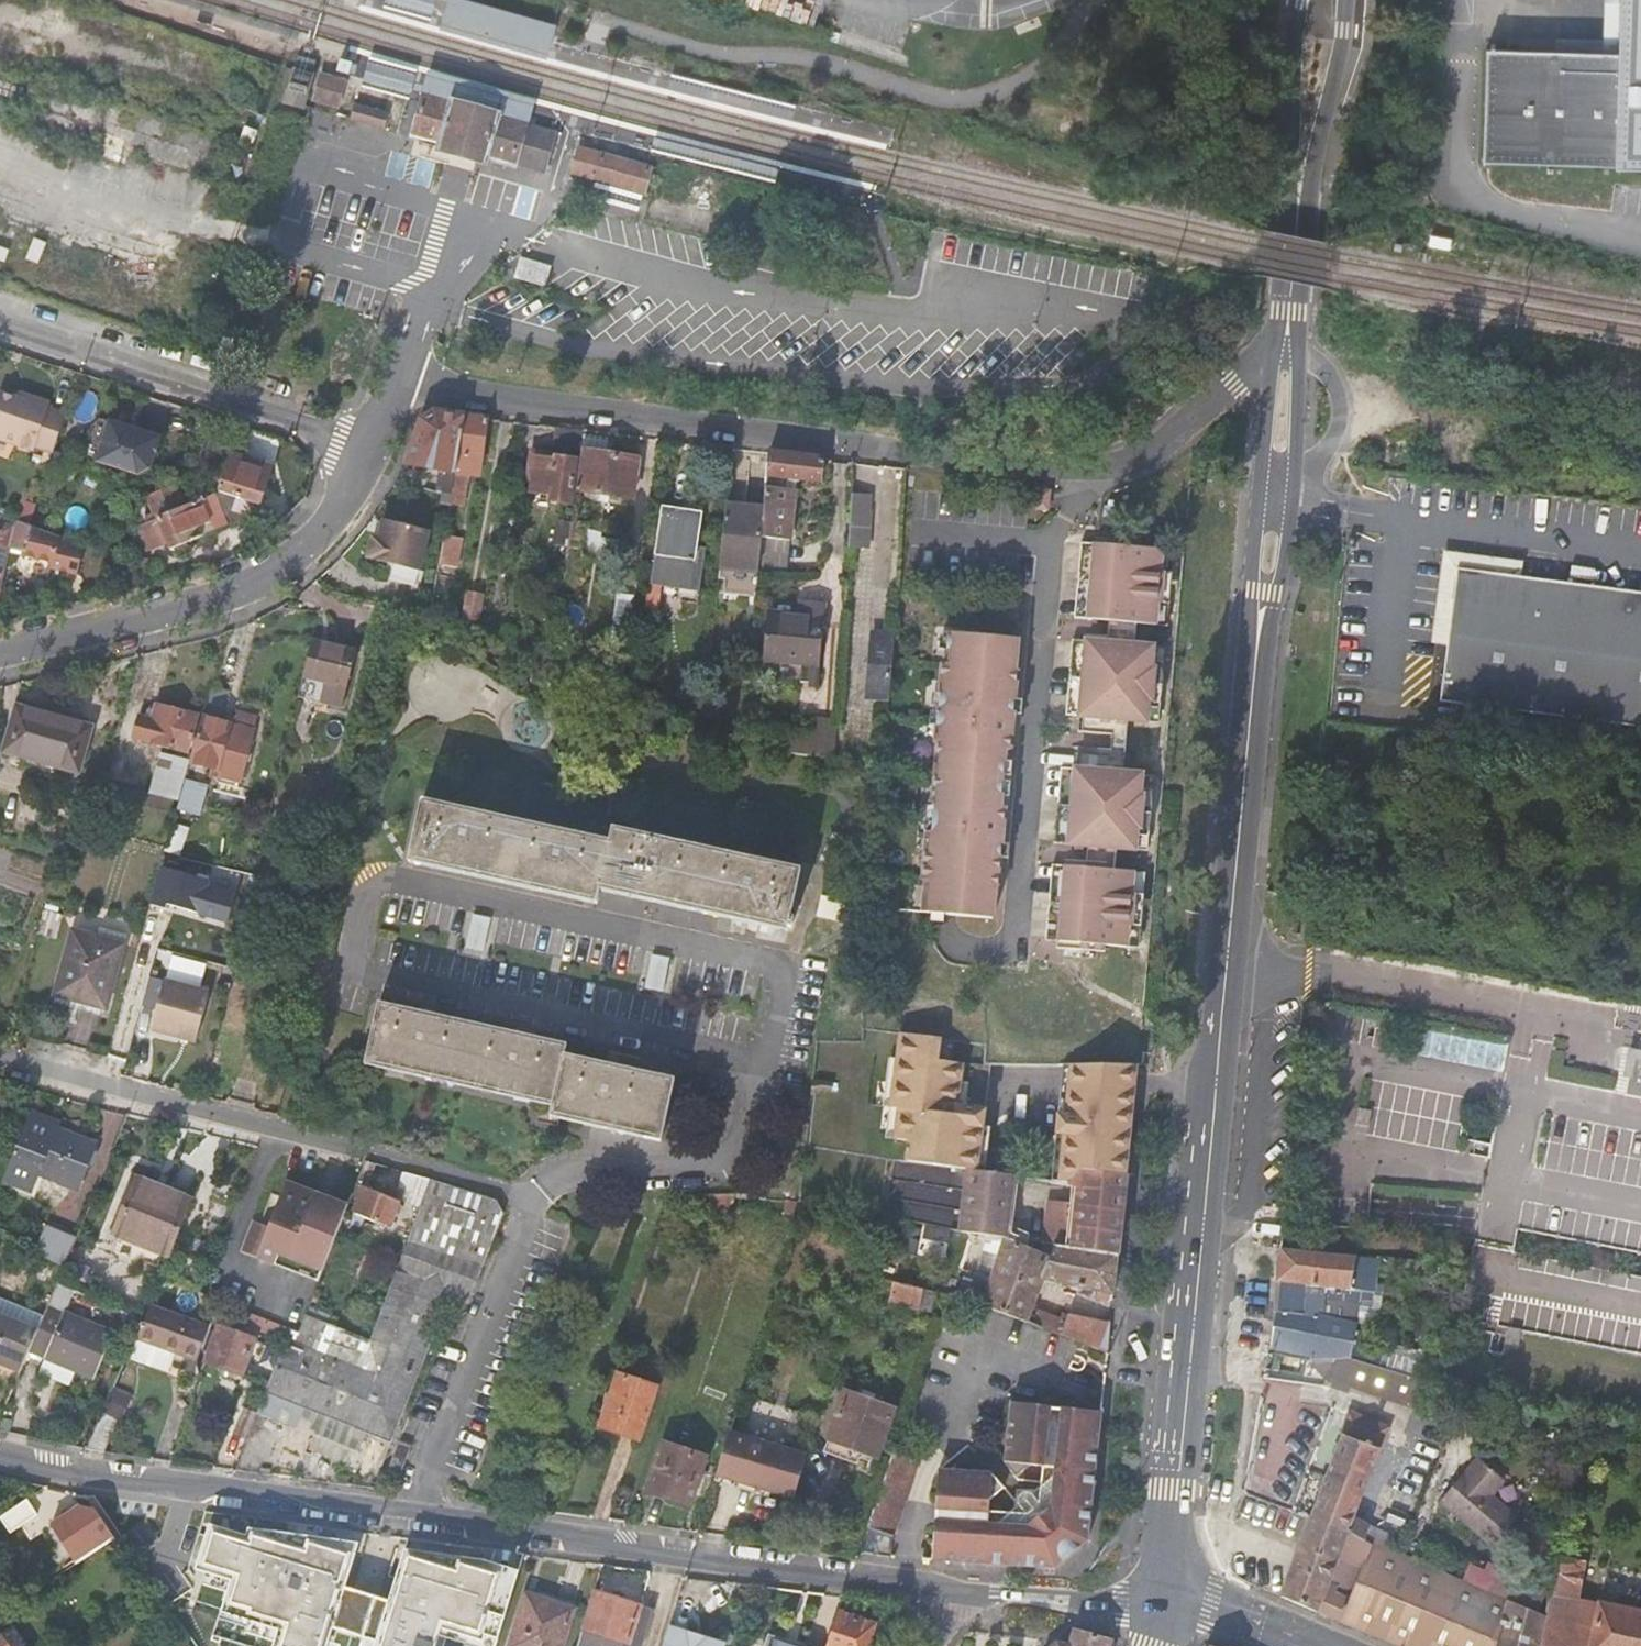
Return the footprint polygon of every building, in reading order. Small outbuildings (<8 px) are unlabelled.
[(551,27),(460,0),(458,0),(451,0),(450,2),(447,13),(547,41),(551,27)] [(1640,166),(1640,0),(1622,0),(1621,54),(1556,52),(1511,51),(1507,162),(1640,166)] [(1556,52),(1621,54),(1622,0),(1605,0),(1604,42),(1556,41),(1556,52)] [(447,13),(443,27),(543,55),(547,41),(447,13)] [(1037,17),(1014,27),(1018,36),(1041,26),(1037,17)] [(343,75),(355,79),(357,72),(359,67),(351,65),(346,63),(343,75)] [(296,70),(286,103),(305,109),(315,76),(296,70)] [(524,127),(530,107),(427,77),(421,97),(450,106),(463,109),(486,116),(497,119),(524,127)] [(346,85),(324,78),(317,99),(339,106),(340,104),(346,85)] [(553,136),(524,127),(497,119),(486,116),(463,109),(450,106),(421,97),(409,141),(438,149),(436,154),(449,158),(472,164),(482,167),(484,164),(511,172),(512,166),(542,175),(544,169),(553,136)] [(387,117),(359,109),(354,127),(381,135),(387,117)] [(653,174),(578,153),(571,177),(646,198),(653,174)] [(552,268),(520,259),(514,279),(546,288),(552,268)] [(48,409),(48,406),(27,398),(27,402),(0,394),(0,439),(33,451),(35,448),(53,454),(65,415),(48,409)] [(463,417),(435,414),(419,423),(404,466),(437,471),(432,493),(438,494),(436,507),(444,508),(452,473),(463,417)] [(97,459),(153,475),(165,432),(109,417),(97,459)] [(463,417),(452,473),(464,474),(477,476),(486,420),(463,417)] [(606,435),(584,432),(581,452),(604,456),(606,435)] [(581,452),(575,492),(631,501),(637,461),(604,456),(581,452)] [(553,463),(554,459),(528,455),(523,482),(532,484),(535,460),(553,463)] [(759,539),(788,542),(794,490),(788,490),(790,481),(817,484),(820,461),(767,455),(762,507),(759,539)] [(219,494),(235,499),(232,512),(247,517),(251,519),(254,508),(257,508),(269,469),(232,456),(219,494)] [(548,496),(547,503),(569,506),(576,462),(554,459),(553,463),(535,460),(532,484),(531,494),(548,496)] [(454,500),(458,501),(464,474),(452,473),(444,508),(433,565),(450,569),(457,539),(451,538),(454,523),(448,521),(454,500)] [(852,473),(851,491),(868,493),(869,473),(852,473)] [(1063,506),(1064,485),(1051,483),(1050,505),(1063,506)] [(193,539),(247,517),(232,512),(235,499),(219,494),(207,498),(205,494),(188,500),(182,509),(175,491),(148,502),(167,550),(170,551),(174,552),(178,552),(182,551),(186,549),(189,546),(191,543),(193,539)] [(851,491),(849,522),(866,524),(868,493),(851,491)] [(759,539),(762,507),(724,503),(718,566),(756,570),(759,539)] [(17,522),(29,527),(35,508),(23,504),(17,522)] [(0,516),(0,576),(8,546),(22,549),(21,553),(47,561),(46,565),(74,574),(82,546),(29,527),(17,522),(0,516)] [(659,516),(653,583),(705,588),(709,551),(696,549),(700,522),(659,516)] [(429,533),(383,521),(378,540),(370,538),(365,557),(390,564),(418,571),(429,533)] [(847,548),(864,550),(864,542),(847,540),(847,548)] [(1095,549),(1081,548),(1076,620),(1090,622),(1095,549)] [(1090,622),(1156,628),(1162,555),(1095,549),(1090,622)] [(1432,552),(1424,643),(1440,645),(1447,567),(1512,574),(1514,560),(1432,552)] [(418,571),(390,564),(385,580),(414,587),(418,571)] [(1447,567),(1440,645),(1436,704),(1640,723),(1640,587),(1512,574),(1447,567)] [(421,622),(428,627),(432,606),(425,604),(421,622)] [(818,664),(823,617),(768,612),(763,659),(818,664)] [(889,639),(891,628),(873,626),(872,637),(889,639)] [(927,881),(923,916),(993,923),(996,889),(1000,889),(1005,825),(1000,824),(1008,733),(1012,733),(1017,670),(1014,670),(1016,641),(949,635),(946,663),(943,663),(936,742),(941,743),(932,832),(928,832),(924,880),(927,881)] [(861,692),(884,695),(889,639),(872,637),(865,637),(861,692)] [(1087,644),(1073,643),(1066,717),(1081,719),(1087,644)] [(347,691),(355,655),(309,644),(301,680),(347,691)] [(1147,726),(1154,651),(1087,644),(1081,719),(1093,722),(1093,736),(1127,739),(1129,724),(1147,726)] [(530,685),(534,686),(533,693),(544,698),(547,681),(531,678),(530,685)] [(229,726),(221,724),(229,692),(209,687),(188,762),(213,769),(210,777),(217,780),(219,776),(238,781),(252,732),(229,726)] [(72,790),(90,729),(74,724),(55,718),(16,707),(2,751),(30,760),(28,767),(38,779),(72,790)] [(138,718),(133,739),(185,754),(195,718),(155,707),(153,711),(151,721),(143,719),(138,718)] [(143,719),(151,721),(153,711),(145,710),(143,719)] [(55,718),(74,724),(77,717),(56,711),(55,718)] [(252,732),(255,720),(233,714),(229,726),(252,732)] [(701,732),(685,730),(684,740),(700,743),(701,732)] [(801,744),(799,756),(832,760),(833,748),(801,744)] [(1069,848),(1136,854),(1142,779),(1124,776),(1125,762),(1090,758),(1088,773),(1076,772),(1069,848)] [(179,789),(186,762),(176,760),(168,786),(179,789)] [(1076,772),(1062,771),(1056,847),(1069,848),(1076,772)] [(417,800),(402,864),(594,905),(595,892),(786,935),(802,870),(610,829),(606,841),(417,800)] [(204,890),(206,881),(158,868),(148,906),(164,911),(165,906),(227,922),(234,898),(204,890)] [(1061,945),(1067,870),(1054,869),(1048,944),(1061,945)] [(1135,876),(1067,870),(1061,945),(1128,950),(1135,876)] [(806,898),(803,918),(823,922),(827,901),(806,898)] [(106,1013),(127,945),(69,928),(49,998),(106,1013)] [(207,991),(161,979),(148,1033),(193,1046),(207,991)] [(373,1005),(358,1069),(549,1111),(546,1123),(660,1148),(673,1085),(562,1060),(565,1049),(373,1005)] [(1493,1059),(1494,1033),(1419,1031),(1418,1057),(1493,1059)] [(983,1065),(985,1046),(898,1033),(887,1107),(895,1108),(891,1140),(905,1142),(902,1163),(965,1171),(975,1172),(990,1065),(983,1065)] [(1056,1116),(1056,1119),(1129,1124),(1136,1067),(1069,1065),(1064,1117),(1056,1116)] [(811,1080),(810,1094),(812,1094),(825,1090),(830,1091),(831,1082),(811,1080)] [(36,1178),(75,1194),(97,1144),(58,1128),(61,1122),(29,1111),(0,1186),(0,1187),(28,1198),(36,1178)] [(1062,1135),(1056,1182),(1074,1184),(1075,1177),(1086,1170),(1124,1175),(1127,1151),(1129,1124),(1056,1119),(1054,1134),(1062,1135)] [(374,1166),(364,1163),(355,1188),(362,1190),(364,1191),(374,1166)] [(1044,1218),(1039,1253),(1048,1256),(1052,1245),(1116,1255),(1120,1209),(1124,1175),(1086,1170),(1075,1177),(1074,1184),(1056,1182),(1055,1182),(1053,1197),(1071,1198),(1068,1217),(1052,1215),(1052,1219),(1044,1218)] [(1000,1241),(1024,1248),(1026,1241),(1009,1231),(1015,1177),(975,1172),(965,1171),(958,1231),(1000,1241)] [(430,1182),(403,1174),(399,1189),(413,1194),(408,1204),(420,1208),(430,1182)] [(192,1199),(132,1176),(107,1237),(166,1264),(192,1199)] [(347,1206),(284,1181),(266,1226),(253,1221),(238,1256),(316,1285),(345,1213),(347,1206)] [(464,1313),(503,1214),(497,1202),(430,1182),(420,1208),(370,1342),(332,1327),(305,1317),(299,1333),(290,1330),(258,1412),(263,1414),(265,1409),(361,1445),(366,1443),(370,1436),(390,1442),(447,1297),(457,1300),(453,1309),(464,1313)] [(347,1206),(345,1213),(352,1216),(362,1190),(355,1188),(347,1206)] [(377,1189),(375,1195),(364,1191),(362,1190),(352,1216),(350,1224),(361,1228),(364,1220),(390,1229),(394,1218),(400,1220),(404,1209),(398,1206),(401,1198),(377,1189)] [(699,1212),(727,1221),(736,1194),(705,1196),(699,1212)] [(785,1200),(783,1214),(796,1216),(800,1203),(785,1200)] [(879,1250),(885,1230),(874,1226),(868,1248),(879,1250)] [(28,1241),(16,1236),(11,1249),(23,1253),(28,1241)] [(1095,1302),(1111,1306),(1116,1255),(1052,1245),(1048,1256),(1039,1253),(1024,1248),(1000,1241),(987,1282),(980,1306),(1105,1354),(1108,1331),(1062,1314),(1059,1320),(1032,1309),(1041,1278),(1096,1292),(1095,1302)] [(1279,1250),(1275,1319),(1268,1355),(1312,1365),(1333,1362),(1352,1367),(1353,1345),(1354,1327),(1303,1316),(1306,1286),(1350,1291),(1355,1259),(1279,1250)] [(987,1282),(974,1278),(967,1301),(980,1306),(987,1282)] [(889,1302),(929,1312),(934,1292),(894,1283),(889,1302)] [(149,1306),(126,1357),(168,1373),(176,1353),(196,1360),(208,1329),(149,1306)] [(332,1327),(336,1318),(309,1307),(305,1317),(332,1327)] [(29,1351),(94,1378),(112,1338),(47,1310),(36,1335),(29,1351)] [(237,1321),(283,1338),(287,1328),(241,1310),(237,1321)] [(20,1371),(29,1351),(36,1335),(0,1319),(0,1363),(20,1371)] [(254,1341),(218,1326),(204,1362),(240,1376),(254,1341)] [(1352,1367),(1378,1374),(1383,1353),(1353,1345),(1352,1367)] [(1333,1362),(1312,1365),(1328,1378),(1333,1362)] [(1328,1378),(1328,1380),(1383,1399),(1384,1396),(1411,1405),(1412,1403),(1417,1385),(1378,1374),(1352,1367),(1333,1362),(1328,1378)] [(619,1376),(601,1428),(639,1441),(657,1388),(619,1376)] [(893,1409),(844,1394),(829,1444),(877,1459),(893,1409)] [(1099,1414),(1010,1403),(1004,1464),(1016,1478),(1029,1467),(1056,1474),(1053,1512),(1029,1532),(993,1525),(988,1502),(1002,1490),(988,1474),(938,1471),(931,1565),(1040,1580),(1056,1583),(1084,1561),(1099,1414)] [(241,1407),(230,1431),(243,1436),(254,1412),(241,1407)] [(83,1451),(102,1454),(116,1423),(99,1415),(83,1451)] [(1373,1546),(1384,1550),(1389,1537),(1352,1520),(1386,1431),(1350,1417),(1311,1520),(1347,1535),(1354,1538),(1366,1543),(1373,1546)] [(729,1435),(717,1476),(793,1500),(806,1458),(729,1435)] [(347,1448),(315,1437),(312,1445),(344,1456),(347,1448)] [(400,1474),(411,1446),(399,1442),(389,1469),(395,1472),(400,1474)] [(690,1508),(707,1457),(666,1444),(649,1494),(690,1508)] [(1509,1471),(1482,1449),(1445,1495),(1499,1538),(1522,1509),(1496,1487),(1509,1471)] [(894,1536),(921,1462),(892,1456),(868,1528),(894,1536)] [(52,1524),(76,1562),(117,1535),(93,1497),(52,1524)] [(1280,1599),(1338,1624),(1348,1600),(1336,1596),(1338,1591),(1336,1588),(1328,1584),(1347,1535),(1311,1520),(1280,1599)] [(519,1572),(484,1561),(405,1551),(389,1603),(346,1589),(356,1556),(338,1550),(340,1542),(264,1532),(263,1542),(249,1538),(213,1527),(202,1564),(224,1571),(222,1578),(235,1582),(229,1601),(237,1603),(232,1616),(262,1626),(269,1628),(264,1644),(270,1645),(328,1645),(333,1629),(376,1643),(375,1645),(434,1645),(437,1636),(439,1629),(467,1638),(466,1645),(465,1645),(496,1645),(519,1572)] [(263,1542),(264,1532),(249,1530),(249,1538),(263,1542)] [(1366,1543),(1354,1538),(1350,1547),(1362,1552),(1366,1543)] [(360,1545),(340,1542),(338,1550),(356,1556),(360,1545)] [(1373,1546),(1348,1600),(1338,1624),(1389,1645),(1494,1645),(1506,1602),(1384,1550),(1373,1546)] [(1576,1600),(1583,1561),(1556,1556),(1555,1555),(1543,1617),(1538,1645),(1640,1645),(1640,1615),(1576,1600)] [(224,1571),(202,1564),(200,1571),(222,1578),(224,1571)] [(511,1645),(560,1645),(572,1606),(528,1592),(511,1645)] [(626,1645),(644,1645),(655,1613),(593,1593),(582,1630),(626,1645)] [(237,1603),(229,1601),(225,1614),(232,1616),(237,1603)] [(1506,1602),(1494,1645),(1538,1645),(1543,1617),(1506,1602)] [(875,1630),(838,1617),(828,1645),(869,1645),(875,1630)] [(262,1626),(256,1645),(270,1645),(264,1644),(269,1628),(262,1626)] [(663,1645),(725,1645),(668,1628),(663,1645)] [(439,1629),(437,1636),(466,1645),(467,1638),(439,1629)] [(1076,1629),(1053,1645),(1110,1645),(1111,1641),(1076,1629)] [(597,1645),(626,1645),(582,1630),(579,1640),(597,1645)]
